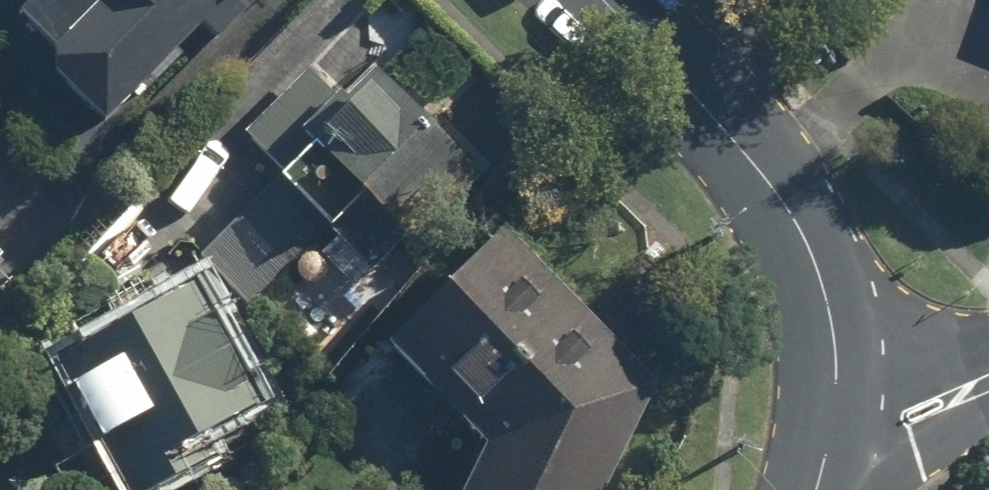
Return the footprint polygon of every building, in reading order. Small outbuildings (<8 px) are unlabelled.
[(115,126),(211,24),(228,40),(265,0),(49,0),(17,34),(115,126)] [(289,174),(202,259),(257,314),(321,251),(360,291),(485,168),(385,68),(349,103),(317,71),(251,136),(289,174)] [(493,444),(470,489),(612,489),(664,383),(512,229),(394,344),(493,444)] [(13,266),(0,253),(0,279),(13,266)] [(63,359),(136,489),(162,489),(222,457),(209,434),(275,397),(210,279),(63,359)]
